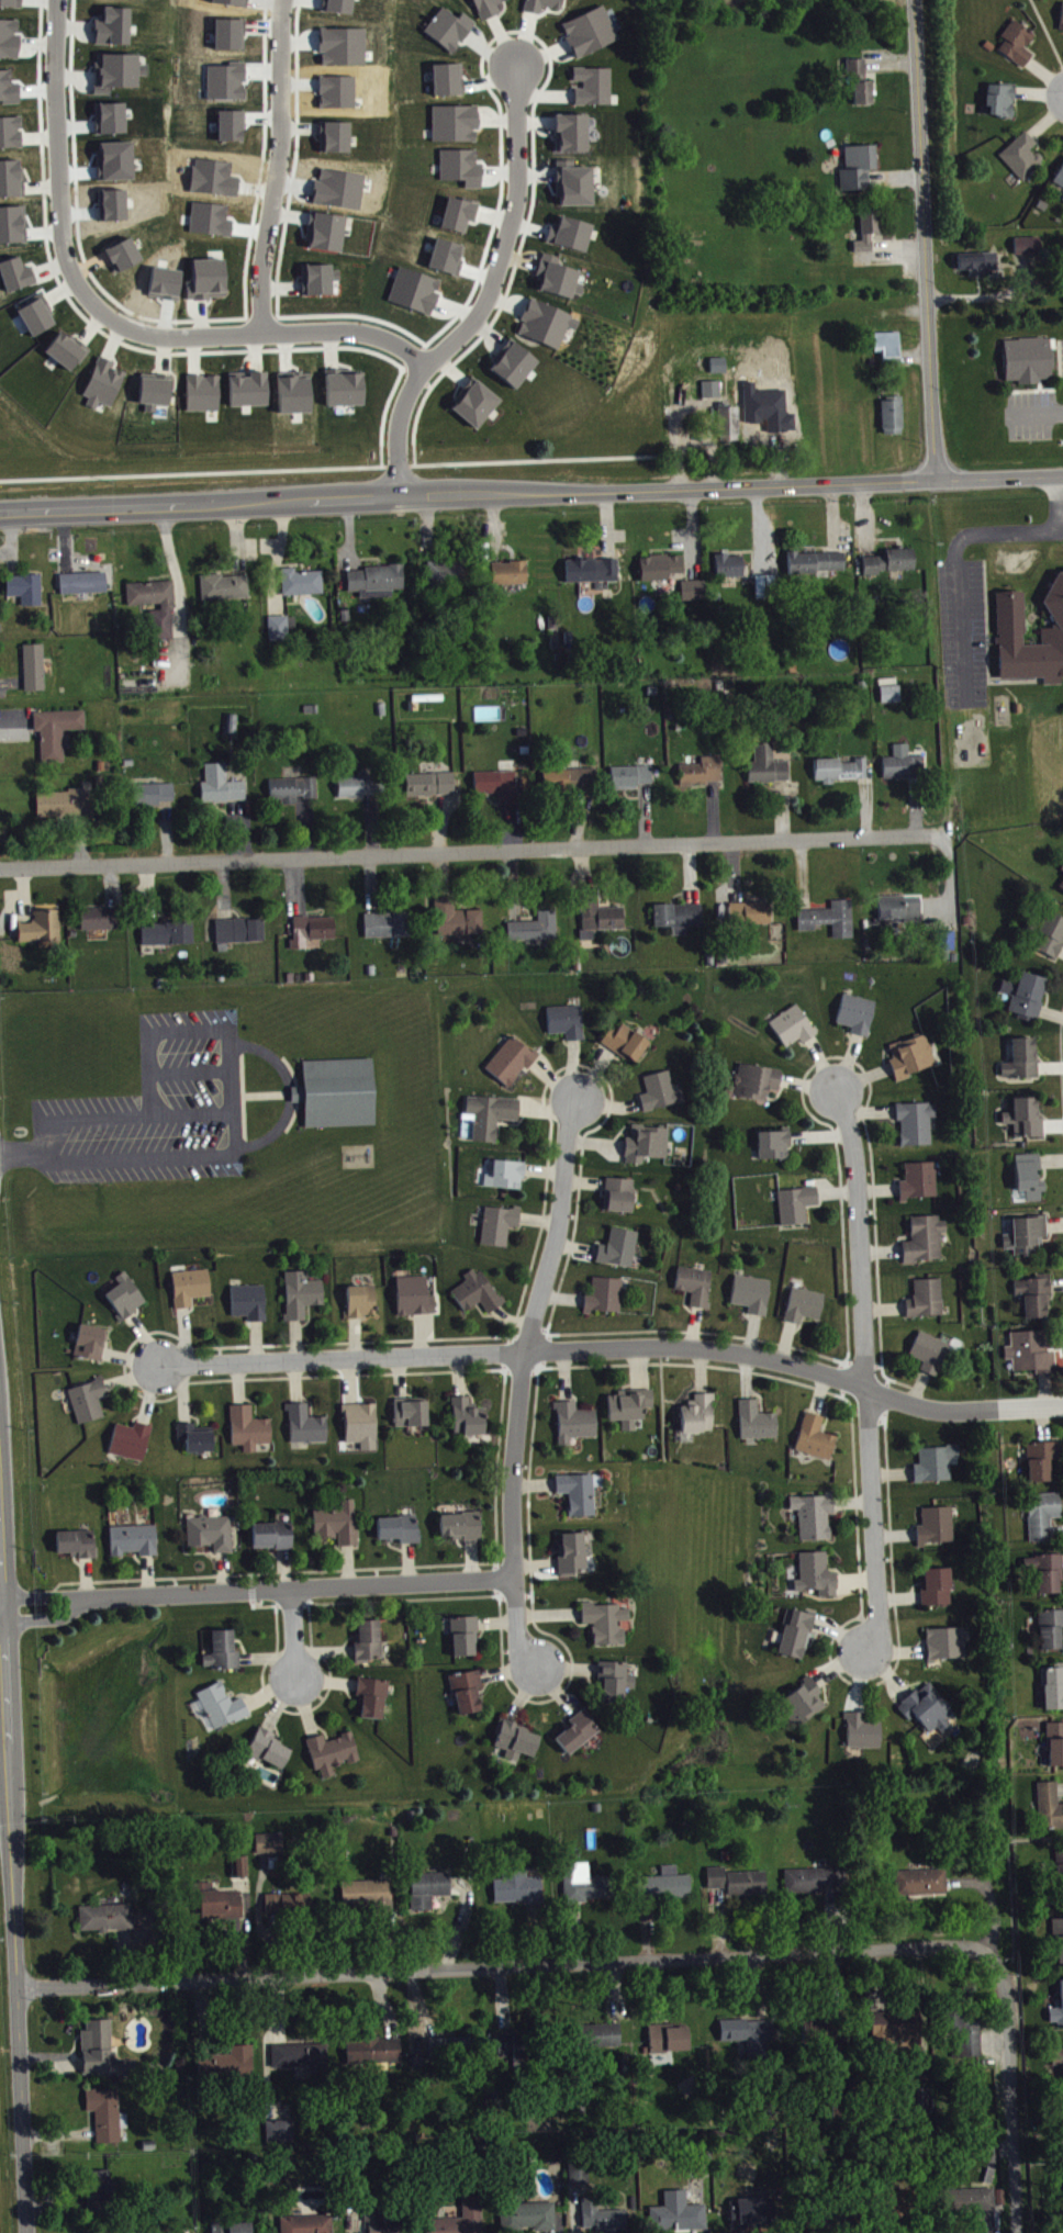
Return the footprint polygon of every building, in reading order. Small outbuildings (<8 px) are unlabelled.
[(24,10),(25,0),(0,0),(0,9),(24,10)] [(485,24),(503,16),(499,7),(515,0),(474,0),(485,24)] [(543,17),(544,9),(565,13),(567,0),(529,0),(527,14),(543,17)] [(622,42),(606,8),(563,27),(579,62),(622,42)] [(477,23),(464,16),(462,20),(443,9),(427,37),(458,55),(477,23)] [(98,23),(98,46),(132,47),(132,11),(106,10),(105,23),(98,23)] [(1028,51),(1038,37),(1015,21),(1003,39),(1008,42),(1001,52),(1027,70),(1036,56),(1028,51)] [(0,22),(0,60),(22,61),(22,37),(20,37),(21,23),(0,22)] [(844,57),(846,78),(852,78),(853,101),(872,100),(871,79),(864,79),(864,56),(844,57)] [(140,57),(99,57),(99,96),(113,96),(113,90),(141,90),(140,57)] [(465,66),(436,67),(437,99),(466,98),(465,66)] [(614,71),(576,70),(576,84),(586,84),(586,91),(578,91),(578,107),(614,108),(614,71)] [(988,118),(1016,120),(1018,88),(989,86),(988,118)] [(435,108),(436,145),(479,144),(479,132),(481,132),(481,108),(435,108)] [(558,155),(590,155),(590,117),(558,117),(558,155)] [(1036,151),(1041,146),(1028,133),(1002,158),(1026,183),(1047,163),(1036,151)] [(843,144),(844,167),(839,167),(840,188),(868,186),(866,176),(866,166),(874,166),(873,143),(843,144)] [(443,183),(467,183),(467,191),(484,191),(485,166),(479,166),(479,152),(443,152),(443,183)] [(24,162),(0,163),(0,199),(26,198),(24,162)] [(595,169),(577,170),(577,163),(559,163),(559,199),(563,199),(563,208),(596,208),(595,169)] [(472,223),(477,225),(481,207),(451,199),(443,230),(468,236),(472,223)] [(858,209),(860,238),(852,239),(853,250),(871,249),(870,231),(880,231),(879,207),(858,209)] [(309,251),(344,255),(348,218),(313,215),(309,251)] [(596,227),(564,218),(561,228),(554,226),(549,244),(587,255),(596,227)] [(1012,236),(1012,251),(1039,251),(1039,235),(1012,236)] [(144,265),(134,239),(107,249),(118,276),(144,265)] [(955,251),(956,267),(967,266),(967,272),(995,271),(994,249),(955,251)] [(584,298),(586,287),(579,285),(582,273),(563,268),(564,260),(546,256),(538,293),(574,301),(575,296),(584,298)] [(37,287),(32,268),(25,270),(22,259),(1,265),(8,294),(37,287)] [(194,262),(195,285),(189,286),(190,302),(228,301),(227,261),(194,262)] [(335,284),(342,283),(342,268),(304,269),(305,298),(335,297),(335,284)] [(434,318),(445,282),(401,270),(391,305),(434,318)] [(35,340),(59,326),(42,296),(27,304),(29,308),(19,313),(35,340)] [(562,352),(569,330),(579,333),(584,319),(531,302),(520,338),(562,352)] [(873,330),(873,349),(881,349),(881,356),(899,356),(898,329),(873,330)] [(47,355),(74,375),(91,353),(64,332),(47,355)] [(1003,338),(1005,379),(1016,378),(1016,381),(1037,380),(1037,378),(1037,377),(1049,375),(1049,366),(1052,364),(1052,345),(1051,336),(1041,337),(1041,335),(1017,336),(1017,337),(1003,338)] [(517,392),(541,364),(514,341),(490,370),(517,392)] [(128,375),(116,370),(118,365),(103,359),(84,406),(99,412),(101,405),(114,410),(128,375)] [(366,408),(365,373),(329,374),(330,409),(366,408)] [(232,409),(270,408),(269,374),(251,375),(251,376),(231,377),(232,409)] [(189,413),(221,414),(222,378),(190,377),(189,413)] [(281,379),(282,416),(314,415),(313,377),(281,379)] [(142,406),(148,407),(148,415),(158,415),(158,408),(172,408),(173,379),(143,378),(142,406)] [(451,410),(479,432),(503,402),(476,380),(451,410)] [(723,384),(705,384),(705,401),(724,400),(723,384)] [(899,393),(900,431),(883,431),(882,426),(881,427),(880,399),(884,399),(884,394),(899,393)] [(917,551),(889,552),(889,559),(866,559),(866,579),(882,579),(882,574),(917,573),(917,551)] [(848,554),(791,556),(792,579),(831,578),(831,573),(848,573),(848,554)] [(672,583),(672,577),(686,576),(685,557),(642,559),(643,584),(672,583)] [(746,558),(718,558),(718,580),(745,580),(746,558)] [(569,563),(569,586),(614,585),(613,562),(569,563)] [(468,584),(468,563),(429,564),(430,585),(468,584)] [(530,564),(493,565),(494,588),(530,587),(530,564)] [(350,570),(351,595),(363,594),(363,601),(406,600),(406,569),(350,570)] [(326,597),(326,574),(298,574),(298,570),(284,571),(285,598),(326,597)] [(1022,631),(1020,590),(992,591),(994,632),(996,632),(996,635),(993,635),(993,641),(996,641),(997,644),(995,644),(996,677),(1040,675),(1041,683),(1058,683),(1058,674),(1062,674),(1062,570),(1055,570),(1039,599),(1052,621),(1049,621),(1050,625),(1038,626),(1039,643),(1020,643),(1019,631),(1022,631)] [(63,597),(109,595),(109,575),(63,576),(63,597)] [(44,608),(44,577),(9,578),(9,599),(24,599),(24,609),(44,608)] [(203,578),(204,603),(252,602),(251,577),(203,578)] [(683,583),(684,603),(708,602),(707,583),(683,583)] [(129,586),(130,610),(150,609),(151,642),(177,641),(175,584),(129,586)] [(272,644),(292,643),(291,618),(271,619),(272,644)] [(27,694),(47,693),(46,647),(26,647),(27,694)] [(902,705),(901,680),(882,681),(883,706),(902,705)] [(67,765),(66,733),(88,732),(87,714),(36,715),(37,734),(43,734),(44,765),(67,765)] [(757,746),(758,765),(750,765),(751,785),(792,784),(792,763),(776,763),(776,746),(757,746)] [(885,760),(885,781),(926,780),(925,758),(911,759),(911,747),(896,747),(896,759),(885,760)] [(704,766),(683,767),(684,788),(724,786),(722,758),(704,759),(704,766)] [(869,761),(858,761),(858,762),(817,763),(817,786),(836,785),(836,782),(870,781),(869,761)] [(204,806),(248,805),(248,784),(230,784),(229,765),(208,766),(208,784),(204,784),(204,806)] [(655,768),(613,769),(613,791),(655,790),(655,768)] [(477,774),(477,796),(502,795),(502,808),(519,808),(518,774),(477,774)] [(457,776),(409,777),(409,798),(457,798),(457,776)] [(340,779),(341,802),(368,802),(368,798),(381,798),(380,779),(340,779)] [(300,807),(300,801),(320,801),(320,780),(272,782),(273,804),(281,804),(281,808),(300,807)] [(176,786),(136,787),(137,807),(177,806),(176,786)] [(39,794),(40,821),(90,820),(89,793),(39,794)] [(626,910),(602,911),(601,892),(584,892),(586,943),(596,943),(596,932),(627,931),(626,910)] [(486,936),(485,912),(458,913),(457,898),(436,899),(438,938),(486,936)] [(881,925),(924,924),(923,899),(881,900),(881,925)] [(856,941),(854,902),(833,903),(834,912),(799,913),(800,934),(817,933),(817,927),(834,927),(835,942),(856,941)] [(772,927),(773,905),(733,904),(733,926),(772,927)] [(705,929),(704,906),(656,908),(657,930),(675,929),(676,938),(689,938),(689,929),(705,929)] [(83,911),(84,933),(121,931),(120,910),(83,911)] [(64,944),(63,913),(36,913),(36,926),(21,926),(21,945),(42,945),(42,950),(49,950),(49,945),(64,944)] [(559,914),(541,913),(541,924),(510,924),(510,942),(559,943),(559,914)] [(1062,952),(1062,920),(1048,914),(1033,951),(1059,961),(1062,952)] [(366,916),(367,941),(410,939),(410,915),(366,916)] [(309,942),(337,942),(337,919),(295,920),(296,952),(309,951),(309,942)] [(218,923),(219,946),(267,944),(266,921),(218,923)] [(144,925),(144,948),(196,947),(196,924),(144,925)] [(1049,981),(1023,975),(1020,987),(1005,983),(1002,995),(1014,998),(1011,1014),(1022,1017),(1021,1021),(1039,1025),(1049,981)] [(852,1035),(870,1040),(879,1005),(846,996),(838,1026),(854,1030),(852,1035)] [(802,1043),(803,1045),(817,1039),(803,1007),(772,1022),(785,1051),(802,1043)] [(569,1035),(569,1044),(585,1042),(583,1008),(550,1010),(551,1037),(569,1035)] [(637,1067),(652,1045),(625,1026),(619,1034),(613,1030),(604,1043),(637,1067)] [(900,1085),(912,1081),(911,1076),(939,1067),(928,1036),(892,1049),(896,1061),(892,1062),(900,1085)] [(1039,1080),(1038,1040),(1014,1041),(1015,1065),(1003,1066),(1004,1081),(1039,1080)] [(370,1056),(372,1122),(304,1125),(303,1100),(290,1101),(290,1092),(289,1084),(302,1085),(301,1057),(370,1056)] [(768,1104),(770,1092),(781,1093),(784,1073),(742,1066),(736,1099),(768,1104)] [(647,1079),(650,1096),(642,1098),(646,1114),(687,1105),(684,1091),(676,1093),(672,1074),(647,1079)] [(521,1124),(523,1102),(470,1098),(469,1117),(478,1118),(476,1144),(498,1146),(500,1122),(521,1124)] [(1015,1115),(1004,1115),(1004,1127),(1016,1126),(1016,1140),(1046,1140),(1045,1120),(1040,1121),(1039,1100),(1015,1101),(1015,1115)] [(933,1120),(939,1120),(938,1106),(898,1107),(899,1125),(903,1125),(903,1149),(934,1148),(933,1120)] [(629,1141),(628,1166),(646,1167),(646,1160),(670,1161),(671,1130),(634,1128),(633,1141),(629,1141)] [(761,1135),(761,1162),(792,1161),(792,1134),(761,1135)] [(1018,1158),(1020,1203),(1045,1202),(1045,1183),(1041,1183),(1041,1173),(1042,1173),(1042,1157),(1018,1158)] [(487,1177),(487,1190),(525,1192),(527,1165),(496,1163),(495,1177),(487,1177)] [(938,1165),(908,1165),(908,1183),(902,1183),(902,1202),(939,1201),(938,1165)] [(635,1215),(637,1182),(608,1181),(606,1214),(635,1215)] [(781,1192),(783,1227),(810,1226),(809,1209),(820,1208),(820,1191),(781,1192)] [(488,1208),(483,1247),(510,1250),(512,1230),(522,1231),(523,1212),(488,1208)] [(943,1264),(943,1235),(949,1235),(949,1220),(913,1220),(914,1245),(905,1245),(906,1265),(943,1264)] [(1014,1221),(1015,1237),(1005,1237),(1005,1250),(1016,1250),(1016,1257),(1045,1256),(1044,1240),(1050,1240),(1049,1220),(1014,1221)] [(641,1234),(614,1230),(610,1249),(601,1247),(598,1264),(635,1270),(641,1234)] [(467,1315),(483,1305),(491,1317),(506,1308),(481,1268),(466,1278),(470,1284),(454,1294),(467,1315)] [(716,1275),(681,1270),(678,1293),(695,1295),(692,1310),(710,1312),(716,1275)] [(213,1300),(212,1272),(176,1274),(178,1311),(195,1311),(194,1301),(213,1300)] [(122,1286),(108,1297),(126,1322),(149,1305),(127,1274),(118,1281),(122,1286)] [(309,1323),(308,1309),(326,1308),(325,1283),(309,1284),(309,1274),(288,1274),(289,1324),(309,1323)] [(773,1283),(736,1278),(733,1307),(751,1309),(750,1317),(769,1319),(773,1283)] [(430,1298),(429,1279),(399,1280),(400,1318),(438,1317),(438,1298),(430,1298)] [(624,1281),(595,1280),(594,1296),(587,1296),(587,1314),(623,1316),(624,1281)] [(945,1318),(944,1281),(916,1282),(917,1302),(909,1303),(909,1319),(945,1318)] [(1048,1321),(1048,1305),(1053,1305),(1052,1282),(1016,1282),(1016,1297),(1026,1297),(1027,1321),(1048,1321)] [(234,1289),(235,1320),(249,1319),(249,1325),(268,1325),(267,1288),(234,1289)] [(378,1320),(377,1289),(349,1289),(350,1320),(378,1320)] [(787,1324),(803,1327),(805,1320),(822,1323),(827,1296),(794,1290),(787,1324)] [(110,1331),(81,1327),(77,1360),(106,1364),(110,1331)] [(1058,1376),(1057,1355),(1050,1355),(1049,1333),(1013,1335),(1013,1349),(1007,1349),(1007,1362),(1015,1362),(1015,1374),(1039,1373),(1039,1377),(1058,1376)] [(923,1373),(940,1380),(953,1346),(921,1334),(912,1358),(926,1363),(923,1373)] [(70,1391),(81,1428),(107,1420),(102,1400),(110,1398),(105,1381),(70,1391)] [(611,1423),(624,1423),(624,1434),(638,1434),(638,1422),(646,1422),(646,1411),(656,1411),(655,1393),(620,1393),(620,1398),(610,1398),(611,1423)] [(455,1400),(456,1439),(487,1438),(486,1411),(472,1411),(472,1399),(455,1400)] [(398,1430),(430,1429),(430,1402),(397,1403),(398,1430)] [(780,1441),(780,1416),(761,1416),(761,1402),(742,1402),(743,1442),(780,1441)] [(600,1440),(599,1413),(579,1413),(579,1404),(560,1405),(561,1448),(573,1448),(573,1441),(600,1440)] [(329,1420),(311,1420),(310,1406),(291,1406),(292,1446),(330,1445),(329,1420)] [(348,1446),(362,1445),(362,1454),(379,1453),(378,1406),(347,1407),(348,1446)] [(233,1408),(234,1448),(245,1448),(246,1455),(259,1455),(259,1447),(274,1446),(273,1421),(255,1422),(255,1408),(233,1408)] [(822,1434),(827,1420),(809,1414),(797,1452),(832,1464),(839,1440),(822,1434)] [(136,1430),(118,1426),(112,1456),(146,1464),(154,1429),(137,1425),(136,1430)] [(179,1443),(188,1443),(189,1456),(216,1456),(215,1434),(197,1434),(197,1426),(179,1427),(179,1443)] [(1031,1485),(1053,1484),(1053,1462),(1061,1462),(1060,1444),(1030,1445),(1031,1485)] [(953,1484),(952,1461),(962,1461),(962,1449),(921,1450),(922,1467),(916,1468),(917,1485),(953,1484)] [(558,1478),(559,1496),(571,1496),(572,1520),(598,1519),(596,1477),(558,1478)] [(1031,1545),(1055,1544),(1054,1520),(1062,1520),(1062,1496),(1030,1497),(1031,1545)] [(802,1543),(832,1543),(832,1517),(836,1517),(836,1498),(792,1499),(792,1513),(802,1513),(802,1543)] [(316,1513),(317,1537),(340,1537),(341,1550),(360,1549),(358,1502),(345,1503),(345,1512),(316,1513)] [(920,1546),(956,1545),(955,1510),(925,1511),(925,1529),(919,1529),(920,1546)] [(443,1542),(483,1541),(483,1516),(443,1516),(443,1542)] [(189,1520),(190,1549),(216,1548),(216,1556),(235,1555),(234,1519),(189,1520)] [(421,1519),(380,1520),(381,1542),(403,1541),(403,1547),(422,1546),(421,1519)] [(255,1526),(256,1552),(295,1551),(294,1525),(255,1526)] [(159,1528),(112,1530),(113,1560),(127,1559),(127,1555),(142,1555),(142,1559),(160,1558),(159,1528)] [(98,1533),(59,1534),(60,1560),(98,1559),(98,1533)] [(590,1575),(589,1558),(595,1558),(594,1549),(587,1549),(586,1536),(561,1537),(563,1580),(579,1580),(579,1576),(590,1575)] [(802,1556),(803,1583),(797,1583),(797,1594),(821,1593),(821,1600),(840,1599),(839,1575),(830,1575),(829,1555),(802,1556)] [(1062,1584),(1062,1556),(1038,1557),(1039,1597),(1062,1596),(1062,1584)] [(954,1608),(953,1571),(926,1572),(926,1583),(923,1583),(924,1608),(954,1608)] [(626,1648),(626,1624),(633,1624),(632,1611),(623,1612),(623,1607),(597,1608),(597,1605),(585,1605),(585,1627),(595,1627),(596,1649),(626,1648)] [(779,1656),(806,1663),(817,1618),(790,1611),(779,1656)] [(1062,1652),(1062,1613),(1041,1613),(1042,1652),(1062,1652)] [(455,1660),(480,1659),(478,1619),(454,1620),(455,1660)] [(357,1645),(358,1667),(370,1666),(370,1662),(384,1662),(383,1623),(360,1624),(361,1645),(357,1645)] [(929,1632),(930,1663),(968,1662),(967,1631),(929,1632)] [(236,1633),(214,1634),(215,1657),(205,1658),(206,1672),(242,1671),(242,1654),(236,1654),(236,1633)] [(602,1704),(628,1705),(630,1666),(603,1665),(602,1704)] [(1056,1666),(1056,1671),(1045,1671),(1046,1713),(1062,1712),(1062,1666),(1056,1666)] [(460,1718),(483,1714),(479,1691),(485,1690),(482,1673),(454,1678),(460,1718)] [(390,1683),(363,1681),(359,1720),(386,1722),(390,1683)] [(797,1731),(829,1710),(822,1698),(824,1696),(814,1681),(779,1704),(797,1731)] [(217,1734),(252,1718),(244,1700),(233,1705),(224,1684),(198,1696),(202,1704),(195,1707),(200,1719),(209,1716),(217,1734)] [(957,1714),(929,1684),(900,1710),(912,1724),(917,1719),(932,1736),(938,1731),(944,1737),(954,1728),(948,1722),(957,1714)] [(573,1728),(557,1740),(571,1758),(603,1733),(586,1711),(570,1724),(573,1728)] [(884,1725),(868,1724),(868,1715),(849,1715),(849,1751),(883,1752),(884,1725)] [(536,1760),(543,1738),(521,1732),(523,1726),(504,1721),(496,1749),(510,1753),(507,1765),(519,1768),(523,1756),(536,1760)] [(1062,1769),(1062,1725),(1050,1725),(1050,1769),(1062,1769)] [(286,1772),(294,1752),(275,1744),(278,1736),(261,1729),(249,1756),(286,1772)] [(309,1742),(317,1774),(323,1773),(325,1782),(337,1779),(335,1768),(351,1764),(351,1766),(362,1764),(355,1736),(328,1743),(327,1738),(309,1742)] [(1042,1832),(1062,1831),(1062,1807),(1061,1807),(1060,1785),(1040,1785),(1042,1832)] [(285,1856),(285,1836),(258,1837),(259,1857),(285,1856)] [(250,1859),(235,1860),(236,1881),(251,1880),(250,1859)] [(614,1903),(613,1879),(591,1879),(590,1866),(576,1866),(576,1871),(565,1871),(566,1904),(614,1903)] [(693,1878),(680,1878),(680,1868),(664,1868),(664,1879),(641,1880),(642,1901),(693,1900),(693,1878)] [(709,1892),(729,1891),(728,1870),(709,1871),(709,1892)] [(846,1871),(787,1872),(787,1895),(846,1893),(846,1871)] [(898,1899),(949,1897),(949,1872),(898,1874),(898,1899)] [(729,1875),(730,1899),(769,1898),(768,1874),(729,1875)] [(454,1899),(453,1875),(412,1877),(414,1915),(436,1915),(435,1899),(454,1899)] [(346,1911),(396,1910),(395,1883),(345,1884),(346,1911)] [(245,1894),(216,1894),(216,1885),(195,1886),(196,1920),(245,1920),(245,1894)] [(81,1909),(82,1935),(136,1933),(135,1907),(81,1909)] [(1056,1922),(1057,1954),(1053,1954),(1053,1969),(1062,1968),(1062,1921),(1056,1922)] [(1061,1982),(1062,2011),(1051,2011),(1052,2029),(1062,2029),(1062,1982),(1061,1982)] [(871,2016),(873,2043),(924,2041),(923,2014),(871,2016)] [(983,2018),(951,2020),(954,2062),(986,2060),(983,2018)] [(723,2024),(723,2045),(749,2044),(749,2056),(771,2055),(771,2045),(780,2045),(779,2022),(723,2024)] [(85,2079),(139,2078),(139,2063),(115,2064),(115,2023),(89,2023),(89,2033),(84,2033),(85,2079)] [(623,2026),(582,2028),(583,2051),(624,2050),(623,2026)] [(651,2028),(652,2056),(692,2054),(691,2030),(669,2031),(669,2028),(651,2028)] [(520,2060),(519,2036),(498,2037),(499,2061),(520,2060)] [(431,2040),(432,2057),(471,2056),(471,2039),(431,2040)] [(353,2048),(357,2048),(357,2058),(362,2057),(363,2066),(404,2065),(403,2040),(353,2041),(353,2048)] [(330,2070),(330,2047),(274,2048),(275,2071),(330,2070)] [(255,2081),(256,2049),(233,2048),(233,2058),(201,2058),(201,2080),(255,2081)] [(1055,2052),(1056,2080),(1062,2080),(1062,2052),(1055,2052)] [(935,2115),(934,2066),(914,2066),(915,2116),(935,2115)] [(129,2116),(122,2116),(121,2092),(88,2093),(89,2114),(98,2114),(99,2146),(123,2145),(123,2132),(130,2131),(129,2116)] [(270,2146),(297,2145),(296,2123),(269,2123),(270,2146)] [(591,2186),(590,2166),(571,2166),(571,2187),(591,2186)] [(89,2174),(91,2217),(107,2217),(106,2207),(116,2206),(114,2173),(89,2174)] [(996,2191),(952,2192),(953,2213),(997,2212),(996,2191)] [(708,2207),(689,2208),(689,2193),(666,2194),(667,2210),(652,2210),(653,2232),(701,2232),(709,2232),(708,2207)] [(430,2232),(485,2232),(484,2198),(465,2198),(465,2222),(430,2222),(430,2232)] [(734,2231),(768,2230),(767,2201),(733,2203),(734,2231)] [(403,2215),(384,2215),(384,2203),(369,2203),(370,2232),(403,2232),(403,2215)] [(600,2214),(600,2203),(585,2203),(585,2231),(598,2230),(598,2232),(629,2232),(629,2213),(600,2214)] [(557,2206),(510,2207),(511,2217),(504,2217),(504,2232),(558,2231),(557,2206)] [(335,2218),(282,2220),(283,2232),(336,2232),(335,2218)] [(254,2225),(214,2226),(214,2232),(254,2232),(254,2225)]
